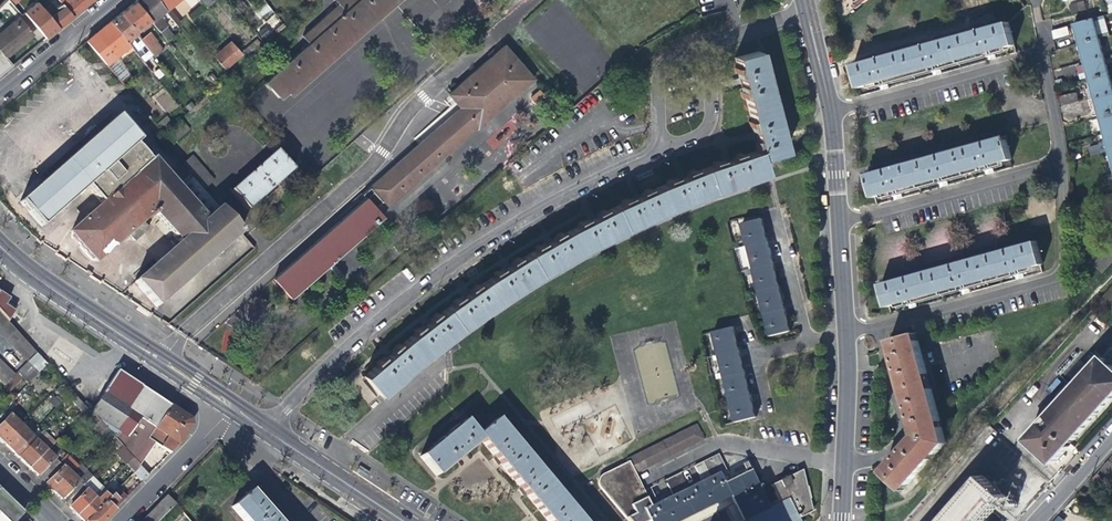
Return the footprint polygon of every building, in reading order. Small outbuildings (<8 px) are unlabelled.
[(5,0),(15,12),(23,6),(25,8),(35,0),(5,0)] [(58,28),(66,22),(71,17),(63,7),(57,0),(54,0),(44,9),(45,11),(49,15),(48,16),(58,28)] [(63,7),(71,17),(84,7),(92,0),(66,0),(68,2),(63,7)] [(164,11),(155,0),(138,0),(134,3),(149,21),(166,43),(172,38),(165,29),(166,27),(158,16),(164,11)] [(164,11),(170,6),(177,0),(155,0),(164,11)] [(362,31),(380,15),(397,0),(337,0),(335,2),(338,5),(302,37),(308,44),(265,83),(278,98),(286,91),(289,95),(362,31)] [(1071,14),(1086,10),(1084,1),(1068,5),(1071,14)] [(134,34),(149,21),(134,3),(128,8),(119,15),(134,34)] [(256,11),(262,19),(272,11),(266,3),(256,11)] [(172,9),(167,14),(176,25),(181,20),(172,9)] [(37,45),(58,28),(45,11),(22,29),(37,45)] [(135,35),(134,34),(119,15),(115,18),(110,23),(129,47),(151,73),(155,70),(139,50),(139,49),(132,40),(129,39),(135,35)] [(1073,25),(1079,44),(1098,39),(1095,29),(1092,20),(1073,25)] [(0,34),(0,53),(4,58),(18,47),(29,37),(22,29),(15,21),(0,34)] [(117,57),(129,47),(110,23),(105,27),(98,32),(117,57)] [(853,66),(859,88),(884,81),(934,67),(988,52),(1013,45),(1007,23),(853,66)] [(1066,26),(1051,30),(1053,39),(1069,35),(1066,26)] [(115,59),(117,57),(98,32),(95,35),(86,42),(106,67),(115,59)] [(140,41),(147,49),(155,43),(156,42),(149,33),(140,41)] [(1100,46),(1098,39),(1079,44),(1084,62),(1103,57),(1100,46)] [(213,56),(224,70),(240,55),(229,42),(213,56)] [(161,50),(155,43),(147,49),(154,57),(161,50)] [(385,207),(439,159),(476,126),(477,128),(533,79),(504,46),(448,95),(460,108),(369,188),(372,192),(272,279),(289,298),(382,216),(374,208),(381,202),(385,207)] [(13,68),(0,53),(0,77),(13,68)] [(763,55),(736,63),(742,84),(751,114),(777,110),(763,55)] [(1105,65),(1103,57),(1084,62),(1089,80),(1108,75),(1105,65)] [(128,76),(115,59),(106,67),(119,83),(128,76)] [(1108,75),(1089,80),(1091,88),(1094,98),(1111,93),(1111,89),(1110,83),(1108,75)] [(1085,90),(1088,99),(1094,98),(1091,88),(1085,90)] [(537,105),(547,99),(541,90),(531,96),(537,105)] [(1059,98),(1061,106),(1077,102),(1079,102),(1077,93),(1059,98)] [(1094,98),(1099,116),(1111,113),(1111,93),(1094,98)] [(1085,120),(1099,116),(1094,98),(1088,99),(1080,101),(1085,120)] [(1079,112),(1077,102),(1061,106),(1064,116),(1079,112)] [(777,110),(751,114),(756,134),(762,156),(765,166),(791,160),(777,110)] [(1099,116),(1104,134),(1111,132),(1111,113),(1099,116)] [(138,143),(125,129),(115,118),(96,135),(93,138),(75,155),(57,171),(48,179),(38,188),(20,204),(43,229),(60,214),(78,197),(87,189),(93,195),(102,187),(120,171),(141,153),(134,145),(137,143),(138,143)] [(501,127),(486,143),(494,150),(509,134),(501,127)] [(1011,159),(1005,137),(867,175),(873,197),(897,191),(942,178),(987,166),(1011,159)] [(1102,143),(1088,147),(1090,155),(1104,151),(1102,143)] [(292,171),(275,151),(230,191),(247,211),(292,171)] [(149,162),(141,153),(120,171),(102,187),(93,195),(101,204),(71,231),(70,238),(78,247),(90,261),(97,261),(128,235),(134,242),(148,230),(142,223),(148,217),(150,219),(153,216),(177,244),(133,283),(143,294),(156,308),(239,233),(191,178),(178,190),(151,161),(149,162)] [(191,156),(182,165),(203,190),(213,181),(191,156)] [(717,200),(770,179),(765,166),(762,156),(737,165),(706,176),(717,200)] [(447,167),(439,159),(385,207),(393,216),(447,167)] [(717,200),(706,176),(687,184),(664,192),(673,217),(717,200)] [(673,217),(664,192),(641,203),(617,214),(628,237),(673,217)] [(386,221),(393,216),(385,207),(381,202),(374,208),(382,216),(386,221)] [(628,237),(617,214),(595,225),(573,236),(585,259),(628,237)] [(742,223),(747,245),(768,240),(766,230),(763,218),(742,223)] [(551,248),(529,260),(543,282),(585,259),(573,236),(551,248)] [(747,245),(753,269),(774,264),(771,252),(768,240),(747,245)] [(1042,264),(1036,242),(1022,246),(957,263),(893,281),(881,285),(887,307),(911,300),(962,286),(1016,271),(1042,264)] [(509,273),(488,287),(503,308),(543,282),(529,260),(509,273)] [(753,269),(759,292),(780,287),(777,274),(774,264),(753,269)] [(503,308),(488,287),(468,301),(448,317),(462,335),(465,338),(503,308)] [(759,292),(765,314),(785,309),(782,296),(780,287),(759,292)] [(1099,301),(1111,314),(1111,303),(1110,302),(1111,300),(1111,287),(1099,301)] [(7,324),(13,316),(6,311),(3,309),(7,303),(0,297),(0,317),(7,324)] [(785,309),(765,314),(770,336),(791,331),(788,318),(785,309)] [(7,324),(0,317),(0,339),(23,365),(34,354),(7,324)] [(462,335),(448,317),(433,328),(410,346),(425,366),(462,335)] [(713,332),(719,355),(739,350),(737,340),(733,327),(713,332)] [(915,334),(890,341),(897,367),(909,410),(916,436),(896,459),(884,472),(903,490),(946,442),(915,334)] [(58,340),(44,360),(68,376),(82,356),(58,340)] [(665,341),(633,348),(647,403),(679,395),(665,341)] [(391,360),(365,381),(384,401),(425,366),(410,346),(391,360)] [(719,355),(725,378),(745,372),(742,360),(739,350),(719,355)] [(1042,422),(1027,439),(1039,450),(1054,462),(1069,445),(1068,444),(1071,441),(1073,438),(1075,439),(1087,426),(1111,397),(1111,364),(1101,355),(1043,423),(1042,422)] [(37,357),(29,366),(38,375),(46,367),(37,357)] [(3,389),(13,379),(0,365),(0,386),(3,389)] [(24,389),(38,375),(29,366),(15,380),(24,389)] [(725,378),(731,400),(751,394),(748,384),(745,372),(725,378)] [(140,389),(117,374),(89,415),(98,424),(109,437),(112,440),(130,413),(154,429),(169,409),(140,389)] [(731,400),(737,422),(757,417),(754,405),(751,394),(731,400)] [(83,416),(87,412),(76,400),(71,404),(83,416)] [(28,408),(23,413),(27,417),(32,413),(28,408)] [(116,443),(121,450),(132,461),(138,468),(152,447),(160,451),(168,456),(177,447),(190,428),(188,422),(169,409),(154,429),(130,413),(112,440),(116,443)] [(3,444),(20,427),(9,417),(10,416),(4,410),(0,414),(0,441),(3,444)] [(81,417),(92,429),(98,424),(89,415),(87,412),(83,416),(81,417)] [(495,420),(475,436),(463,421),(420,457),(435,476),(450,463),(479,440),(490,453),(521,490),(546,520),(579,520),(495,420)] [(92,429),(104,442),(109,437),(98,424),(92,429)] [(704,442),(701,435),(696,426),(625,460),(627,464),(633,475),(704,442)] [(31,438),(20,427),(3,444),(8,449),(14,455),(31,438)] [(43,432),(34,441),(18,458),(23,463),(29,470),(46,453),(51,448),(53,446),(55,444),(43,432)] [(104,442),(110,449),(116,443),(112,440),(109,437),(104,442)] [(34,441),(31,438),(14,455),(18,458),(34,441)] [(110,449),(116,455),(121,450),(116,443),(110,449)] [(65,458),(53,446),(51,448),(46,453),(54,461),(58,465),(63,459),(65,458)] [(132,461),(121,450),(116,455),(116,456),(126,466),(132,461)] [(34,475),(37,478),(54,461),(46,453),(29,470),(34,475)] [(728,497),(740,520),(797,520),(811,512),(801,471),(788,477),(770,486),(778,503),(770,507),(768,503),(765,505),(748,471),(730,480),(717,455),(704,461),(704,462),(694,467),(701,482),(687,489),(679,473),(664,481),(671,496),(656,504),(649,488),(641,492),(633,475),(627,464),(598,478),(597,480),(597,481),(597,484),(597,486),(598,487),(626,520),(681,520),(728,497)] [(62,469),(45,486),(47,488),(53,494),(73,474),(75,471),(78,469),(66,456),(65,458),(63,459),(58,465),(62,469)] [(1111,479),(1111,463),(1110,460),(1102,469),(1111,480),(1111,479)] [(58,465),(54,461),(37,478),(41,482),(58,465)] [(126,466),(135,474),(139,469),(138,468),(132,461),(126,466)] [(41,482),(45,486),(62,469),(58,465),(41,482)] [(80,467),(78,469),(75,471),(73,474),(53,494),(59,500),(66,506),(83,489),(86,486),(92,479),(80,467)] [(147,478),(139,469),(135,474),(133,475),(141,483),(147,478)] [(1007,499),(982,477),(944,520),(988,520),(1007,499)] [(86,492),(69,509),(70,511),(76,516),(93,499),(100,492),(103,489),(93,479),(92,479),(86,486),(83,489),(86,492)] [(66,506),(69,509),(86,492),(83,489),(66,506)] [(100,492),(93,499),(76,516),(79,519),(81,520),(87,520),(112,497),(113,495),(109,491),(104,496),(100,492)] [(117,491),(113,495),(112,497),(117,502),(110,510),(113,513),(125,500),(117,491)] [(246,520),(275,520),(261,506),(249,492),(233,506),(246,520)] [(23,515),(9,501),(0,493),(0,520),(16,520),(23,515)] [(410,503),(398,496),(396,499),(407,506),(410,503)] [(112,497),(87,520),(104,520),(113,513),(110,510),(117,502),(112,497)] [(174,506),(166,497),(156,506),(142,520),(160,520),(174,506)] [(728,497),(681,520),(701,520),(720,511),(723,509),(729,520),(740,520),(728,497)]
